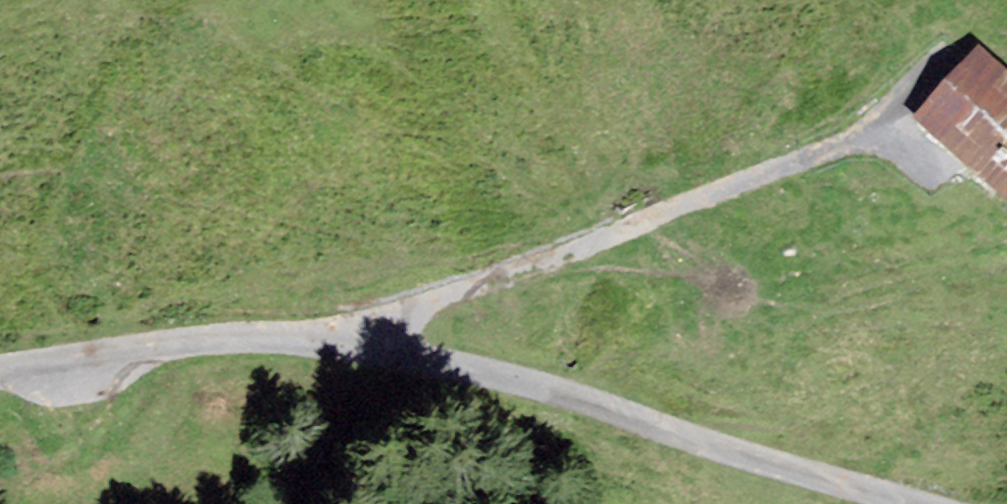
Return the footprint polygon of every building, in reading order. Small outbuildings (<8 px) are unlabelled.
[(912,121),(1006,214),(1006,73),(983,50),(912,121)]
